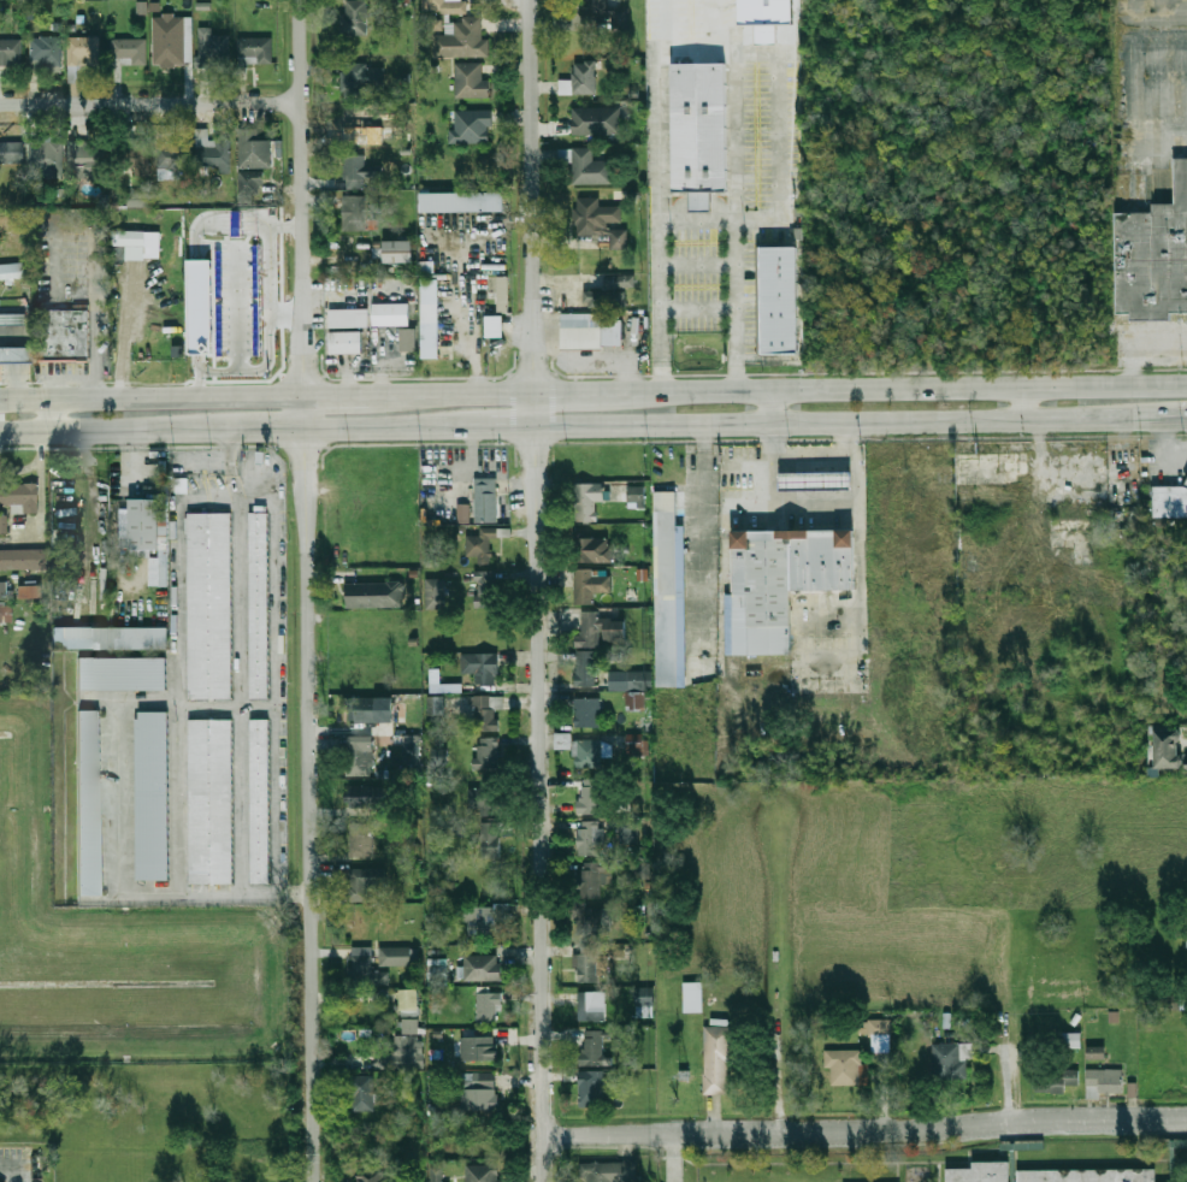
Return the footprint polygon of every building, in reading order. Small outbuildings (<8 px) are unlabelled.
[(367,35),(367,0),(344,0),(344,35),(367,35)] [(423,12),(467,13),(467,1),(444,1),(444,0),(423,0),(423,12)] [(598,20),(610,20),(610,30),(630,30),(630,7),(621,7),(621,0),(598,0),(598,20)] [(755,25),(755,44),(776,43),(776,24),(793,24),(793,0),(738,0),(739,25),(755,25)] [(185,14),(153,14),(153,66),(185,66),(185,14)] [(482,39),(482,18),(449,18),(450,35),(433,35),(433,58),(489,57),(489,39),(482,39)] [(199,35),(199,66),(231,66),(231,35),(199,35)] [(100,36),(69,36),(69,82),(77,82),(77,64),(100,64),(100,36)] [(61,37),(30,37),(30,66),(61,66),(61,37)] [(238,37),(238,63),(272,63),(272,37),(238,37)] [(22,66),(22,39),(0,39),(0,66),(22,66)] [(147,39),(112,39),(112,64),(147,64),(147,39)] [(671,61),(724,60),(727,189),(709,190),(689,190),(673,190),(671,61)] [(597,61),(574,61),(574,79),(559,79),(559,94),(597,94),(597,61)] [(490,97),(490,79),(483,79),(483,63),(455,63),(455,97),(490,97)] [(384,66),(342,66),(342,100),(367,100),(367,85),(384,85),(384,66)] [(621,107),(572,107),(572,135),(621,135),(621,107)] [(492,142),(492,111),(451,111),(451,142),(492,142)] [(231,141),(208,141),(208,129),(196,129),(196,166),(219,166),(219,172),(231,172),(231,141)] [(271,167),(271,140),(258,140),(258,129),(240,129),(240,167),(271,167)] [(149,173),(149,140),(123,140),(123,173),(149,173)] [(63,179),(63,141),(29,141),(29,169),(41,169),(41,179),(63,179)] [(23,142),(0,142),(0,164),(23,164),(23,142)] [(70,176),(104,176),(104,142),(70,142),(70,176)] [(159,177),(172,177),(172,167),(189,167),(189,143),(159,143),(159,177)] [(573,184),(613,184),(613,160),(594,160),(592,148),(559,148),(559,161),(573,160),(573,184)] [(366,155),(343,155),(343,188),(380,188),(380,171),(366,171),(366,155)] [(1117,314),(1130,313),(1130,318),(1186,316),(1186,158),(1174,159),(1175,203),(1153,203),(1152,187),(1114,188),(1117,314)] [(240,172),(240,195),(264,195),(264,172),(240,172)] [(689,190),(690,209),(709,209),(709,190),(689,190)] [(504,191),(420,191),(420,212),(504,212),(504,191)] [(127,207),(147,207),(147,193),(127,193),(127,207)] [(627,249),(627,226),(622,226),(621,207),(598,207),(598,197),(575,197),(575,235),(609,235),(610,249),(627,249)] [(366,199),(342,200),(343,231),(367,230),(366,199)] [(118,229),(144,229),(144,244),(118,244),(118,229)] [(372,257),(382,257),(382,241),(372,241),(372,257)] [(383,241),(383,264),(413,264),(413,241),(383,241)] [(761,351),(760,246),(797,246),(798,351),(761,351)] [(24,280),(24,265),(0,265),(0,279),(24,280)] [(634,275),(605,276),(606,288),(634,287),(634,275)] [(498,311),(508,311),(508,277),(498,277),(498,311)] [(423,279),(439,279),(439,359),(423,359),(423,279)] [(598,308),(625,308),(625,291),(598,291),(598,308)] [(373,303),(411,303),(411,326),(373,325),(373,303)] [(43,308),(87,308),(87,360),(34,361),(34,319),(43,319),(43,308)] [(331,309),(370,309),(370,326),(331,326),(331,309)] [(23,326),(0,326),(0,313),(23,313),(23,326)] [(488,315),(504,315),(506,337),(488,337),(488,315)] [(561,327),(562,349),(601,348),(600,315),(580,315),(581,327),(561,327)] [(401,329),(417,329),(417,354),(401,354),(401,329)] [(331,331),(364,332),(364,354),(331,354),(331,331)] [(30,364),(0,364),(0,347),(30,347),(30,364)] [(781,473),(852,473),(852,489),(781,489),(781,473)] [(497,522),(497,478),(476,478),(476,522),(497,522)] [(36,484),(0,484),(0,506),(10,506),(10,512),(36,512),(36,484)] [(597,521),(597,501),(603,501),(603,484),(574,484),(574,521),(597,521)] [(1151,485),(1186,484),(1186,515),(1151,515),(1151,485)] [(628,486),(627,508),(645,508),(645,487),(628,486)] [(685,525),(677,525),(677,491),(656,491),(657,687),(686,687),(685,525)] [(130,500),(160,498),(160,548),(131,548),(130,500)] [(457,522),(469,523),(469,504),(458,504),(457,522)] [(188,698),(231,698),(231,512),(188,512),(188,698)] [(250,698),(267,698),(267,512),(250,512),(250,698)] [(492,565),(492,528),(479,528),(479,536),(466,536),(466,556),(479,556),(479,565),(492,565)] [(734,655),(733,591),(733,531),(790,530),(790,531),(856,531),(856,591),(791,591),(792,654),(734,655)] [(149,586),(167,586),(167,533),(159,533),(160,546),(160,557),(148,558),(149,586)] [(574,562),(612,562),(612,538),(574,538),(574,562)] [(45,569),(45,549),(0,550),(0,571),(45,569)] [(595,592),(612,592),(612,575),(598,575),(598,568),(574,568),(574,603),(595,603),(595,592)] [(426,609),(444,609),(443,578),(425,579),(426,609)] [(6,582),(0,582),(0,600),(13,600),(13,590),(6,591),(6,582)] [(401,608),(401,583),(348,583),(348,608),(401,608)] [(18,598),(42,598),(42,585),(18,585),(18,598)] [(496,592),(476,592),(476,607),(496,607),(496,592)] [(13,606),(0,606),(0,622),(12,622),(13,606)] [(597,611),(580,611),(580,646),(597,646),(597,611)] [(625,642),(625,619),(602,619),(602,642),(625,642)] [(169,648),(55,650),(54,628),(169,627),(169,648)] [(597,686),(597,650),(575,650),(575,686),(597,686)] [(476,684),(498,684),(498,654),(462,654),(462,674),(476,674),(476,684)] [(79,661),(166,661),(166,693),(79,693),(79,661)] [(608,672),(609,690),(652,689),(652,671),(608,672)] [(644,692),(625,692),(625,709),(644,709),(644,692)] [(393,722),(393,696),(347,697),(348,723),(393,722)] [(443,696),(427,696),(427,715),(443,715),(443,696)] [(504,696),(473,696),(473,731),(498,731),(498,709),(504,709),(504,696)] [(574,727),(600,727),(600,698),(574,698),(574,727)] [(78,713),(102,713),(102,896),(79,897),(78,713)] [(170,882),(138,882),(137,721),(141,721),(141,715),(170,715),(170,882)] [(252,883),(270,883),(268,719),(250,719),(252,883)] [(232,720),(189,720),(189,883),(232,883),(232,720)] [(1156,731),(1156,769),(1180,769),(1180,731),(1156,731)] [(626,734),(626,757),(646,756),(645,734),(626,734)] [(373,735),(347,735),(347,775),(373,775),(373,735)] [(420,735),(405,736),(406,773),(421,773),(420,735)] [(477,738),(477,772),(498,772),(498,738),(477,738)] [(575,740),(575,768),(601,768),(601,756),(610,756),(610,740),(575,740)] [(446,747),(432,748),(432,763),(446,763),(446,747)] [(350,785),(350,806),(384,806),(384,785),(350,785)] [(578,814),(602,814),(602,785),(578,785),(578,814)] [(468,809),(502,809),(502,786),(468,786),(468,809)] [(637,818),(619,818),(619,844),(638,843),(637,818)] [(602,821),(578,821),(578,857),(602,857),(602,821)] [(480,858),(500,858),(500,822),(480,822),(480,858)] [(373,823),(350,823),(350,857),(373,857),(373,823)] [(602,897),(602,885),(612,885),(612,862),(578,862),(578,897),(602,897)] [(631,878),(645,879),(646,865),(632,864),(631,878)] [(350,902),(371,902),(371,885),(384,885),(384,868),(350,868),(350,902)] [(476,918),(468,918),(468,935),(506,935),(506,906),(476,906),(476,918)] [(610,909),(596,909),(596,906),(578,906),(578,936),(598,936),(598,930),(610,930),(610,909)] [(373,947),(350,946),(349,985),(389,985),(390,971),(372,971),(373,947)] [(597,946),(578,946),(578,982),(597,982),(597,946)] [(417,947),(379,947),(379,965),(417,965),(417,947)] [(500,981),(500,955),(463,955),(463,981),(500,981)] [(598,974),(608,974),(607,956),(598,956),(598,974)] [(684,1010),(702,1010),(702,983),(684,983),(684,1010)] [(635,1016),(654,1016),(653,987),(635,988),(635,1016)] [(419,989),(401,989),(401,1016),(419,1016),(419,989)] [(498,1022),(498,992),(476,992),(476,1022),(498,1022)] [(597,1021),(597,992),(585,992),(585,1021),(597,1021)] [(1161,998),(1162,1010),(1178,1009),(1176,996),(1161,998)] [(378,1068),(420,1069),(421,1020),(403,1018),(402,1034),(397,1034),(396,1056),(379,1056),(378,1068)] [(861,1036),(892,1036),(892,1020),(861,1020),(861,1036)] [(704,1026),(704,1093),(730,1093),(730,1026),(704,1026)] [(581,1030),(581,1065),(608,1065),(608,1030),(581,1030)] [(1081,1033),(1062,1033),(1062,1048),(1081,1048),(1081,1033)] [(460,1038),(460,1062),(497,1062),(497,1038),(460,1038)] [(932,1080),(965,1080),(965,1057),(974,1057),(974,1044),(932,1044),(932,1080)] [(1105,1048),(1087,1048),(1087,1059),(1105,1059),(1105,1048)] [(860,1086),(860,1050),(825,1050),(825,1069),(832,1069),(832,1086),(860,1086)] [(1080,1069),(1062,1069),(1062,1071),(1035,1071),(1035,1093),(1067,1093),(1067,1086),(1080,1086),(1080,1069)] [(1087,1097),(1123,1097),(1123,1069),(1087,1069),(1087,1097)] [(603,1071),(581,1071),(581,1106),(603,1106),(603,1071)] [(461,1110),(496,1110),(496,1072),(479,1072),(479,1089),(461,1089),(461,1110)] [(373,1111),(373,1076),(350,1076),(350,1111),(373,1111)] [(1171,1148),(1186,1147),(1186,1139),(1170,1140),(1171,1148)] [(1008,1162),(1009,1181),(946,1181),(946,1166),(972,1166),(972,1162),(1008,1162)] [(586,1181),(634,1181),(634,1163),(580,1163),(580,1176),(586,1176),(586,1181)] [(502,1165),(466,1165),(466,1181),(502,1181),(502,1165)] [(443,1167),(430,1167),(430,1181),(442,1181),(443,1167)] [(1154,1168),(1154,1181),(1017,1181),(1016,1169),(1154,1168)] [(396,1172),(353,1172),(353,1181),(396,1181),(396,1172)]
